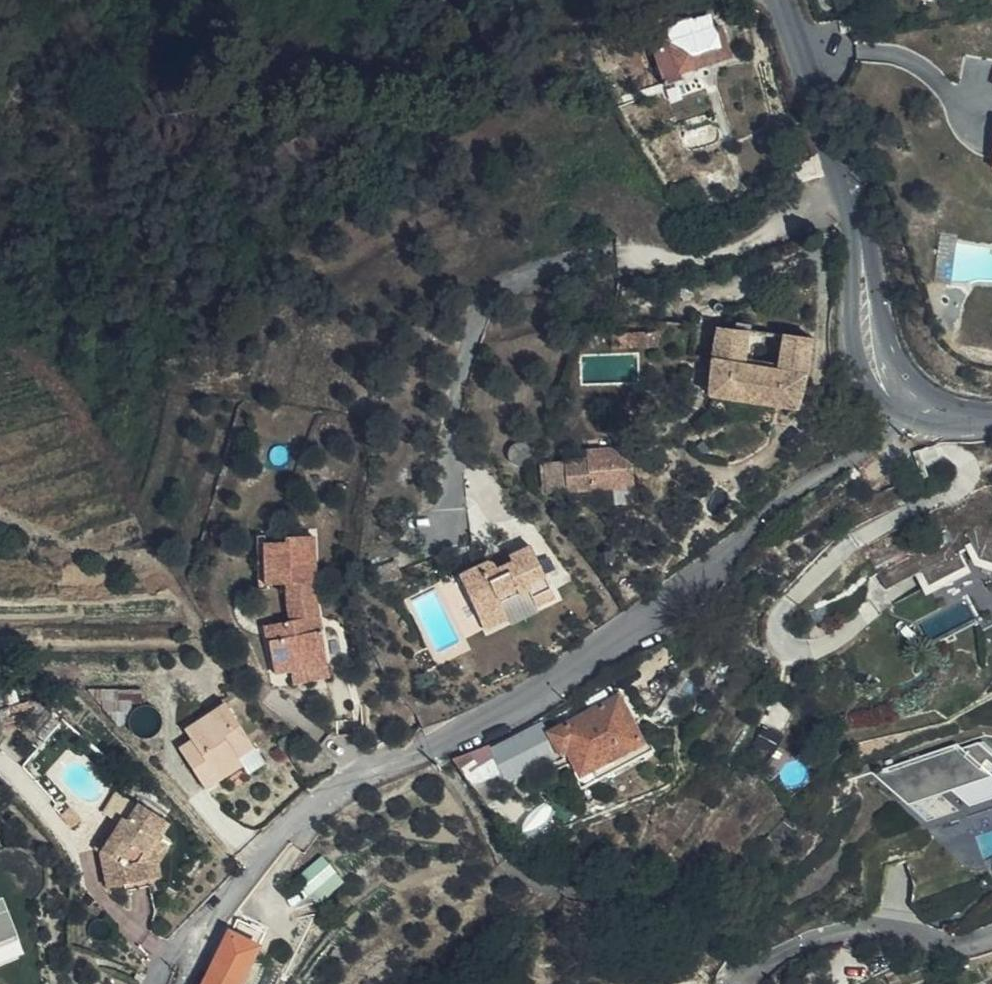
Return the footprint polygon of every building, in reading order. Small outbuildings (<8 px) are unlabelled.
[(714,18),(712,11),(695,16),(694,15),(679,19),(681,27),(714,18)] [(751,17),(745,17),(743,18),(744,23),(745,29),(752,28),(751,17)] [(717,27),(714,18),(681,27),(671,30),(673,38),(654,43),(665,84),(683,79),(680,67),(684,66),(729,53),(722,26),(717,27)] [(642,24),(632,26),(634,33),(644,31),(642,24)] [(289,104),(287,94),(266,98),(268,108),(289,104)] [(387,144),(380,128),(374,131),(381,146),(387,144)] [(269,160),(263,163),(268,177),(274,175),(269,160)] [(268,177),(263,163),(255,166),(260,180),(268,177)] [(686,198),(701,192),(697,181),(682,186),(686,198)] [(802,404),(807,380),(814,338),(777,334),(776,342),(785,344),(782,363),(747,357),(749,342),(763,343),(765,332),(722,326),(717,351),(711,413),(776,422),(778,406),(798,408),(802,404)] [(635,333),(635,347),(657,347),(656,333),(635,333)] [(583,457),(542,461),(545,487),(587,482),(588,490),(633,485),(627,432),(582,437),(583,457)] [(270,553),(251,555),(255,596),(275,594),(282,632),(259,637),(271,685),(289,682),(306,678),(305,670),(321,667),(324,691),(329,726),(346,724),(335,639),(313,642),(310,635),(307,621),(298,544),(270,547),(270,553)] [(455,572),(474,616),(498,606),(496,601),(526,588),(533,605),(552,595),(531,545),(508,554),(510,560),(495,567),(490,561),(483,561),(455,572)] [(394,563),(375,571),(380,586),(400,576),(394,563)] [(498,606),(504,618),(533,605),(526,588),(496,601),(498,606)] [(498,606),(474,616),(479,628),(504,618),(498,606)] [(292,696),(324,691),(321,667),(305,670),(306,678),(289,682),(292,696)] [(553,735),(562,753),(569,749),(589,785),(650,753),(620,698),(553,735)] [(146,716),(145,702),(120,703),(121,717),(146,716)] [(240,767),(256,755),(227,713),(186,740),(192,748),(180,757),(207,799),(243,773),(240,767)] [(488,745),(455,758),(474,785),(499,775),(488,745)] [(991,745),(875,783),(928,830),(970,818),(991,856),(991,745)] [(569,749),(562,753),(582,789),(589,785),(569,749)] [(137,860),(158,835),(168,823),(140,801),(126,817),(122,814),(96,844),(98,859),(99,881),(139,880),(137,860)] [(78,823),(66,813),(61,820),(73,829),(78,823)] [(167,842),(158,835),(137,860),(139,880),(140,889),(152,887),(151,863),(167,842)] [(781,858),(764,841),(757,846),(774,865),(781,858)] [(316,890),(338,872),(325,856),(303,874),(316,890)] [(99,881),(98,859),(88,860),(90,882),(99,881)] [(210,978),(222,983),(242,983),(268,932),(238,919),(210,978)]
